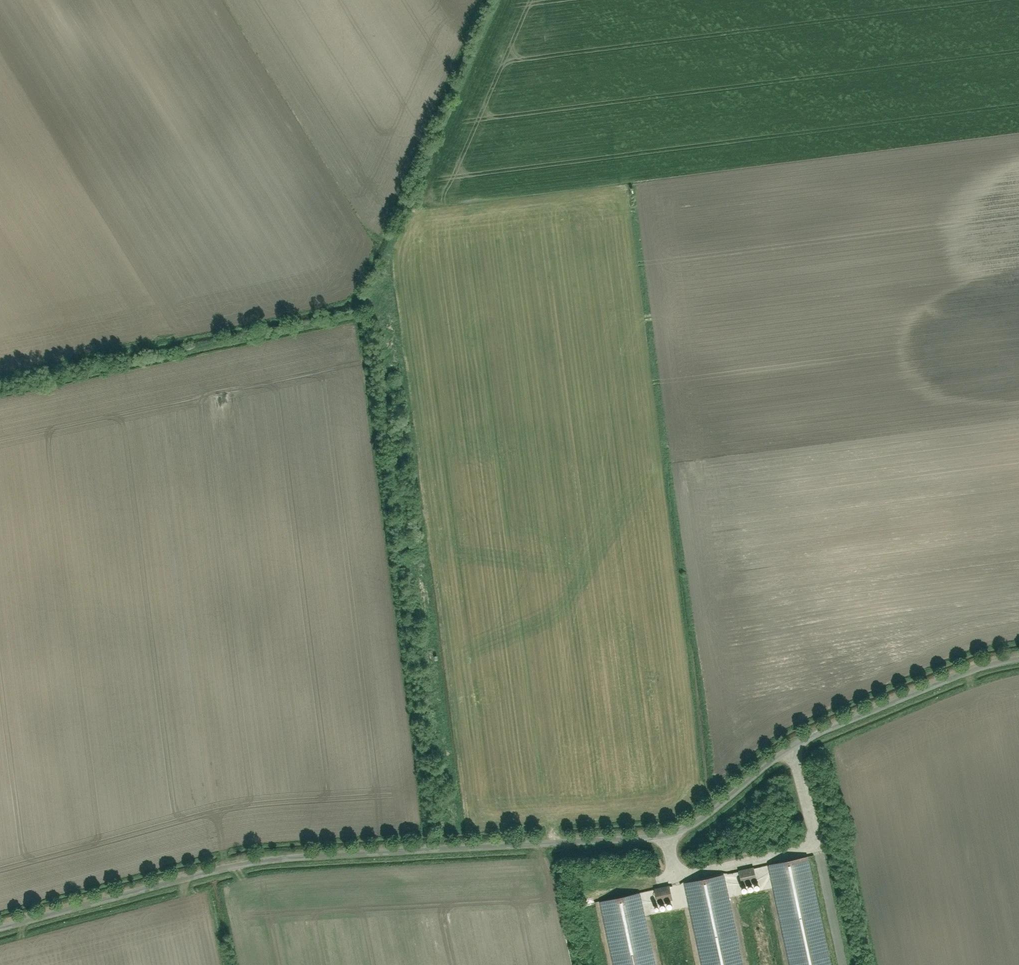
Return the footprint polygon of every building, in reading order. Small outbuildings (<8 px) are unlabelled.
[(789,964),(832,964),(809,856),(768,864),(789,964)] [(738,871),(742,885),(757,881),(753,867),(738,871)] [(702,964),(745,964),(726,874),(685,883),(702,964)] [(652,889),(656,902),(670,899),(667,885),(652,889)] [(612,964),(655,964),(639,892),(599,900),(612,964)]
